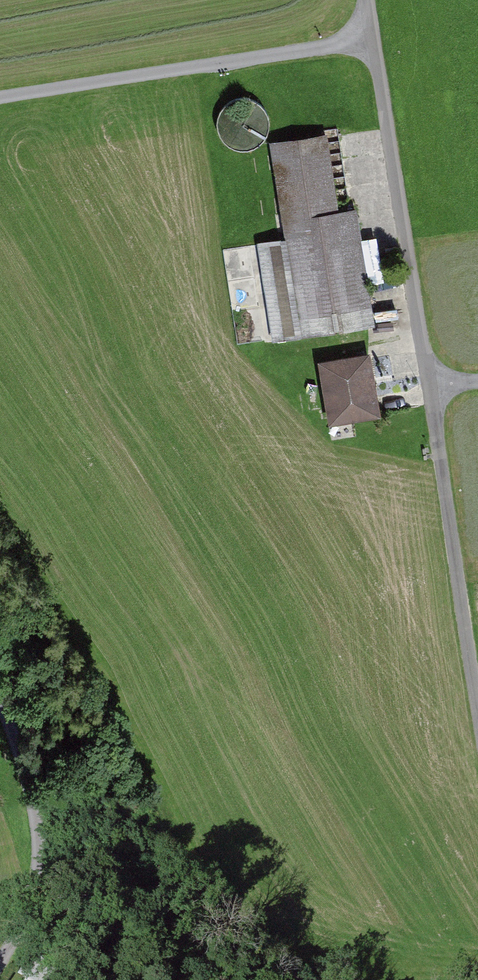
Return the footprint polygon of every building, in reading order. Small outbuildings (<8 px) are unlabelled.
[(339,133),(275,143),(289,238),(263,242),(278,340),(375,325),(358,210),(351,211),(339,133)] [(377,354),(325,362),(335,425),(387,417),(377,354)] [(18,976),(25,979),(56,979),(60,973),(30,955),(18,976)]
